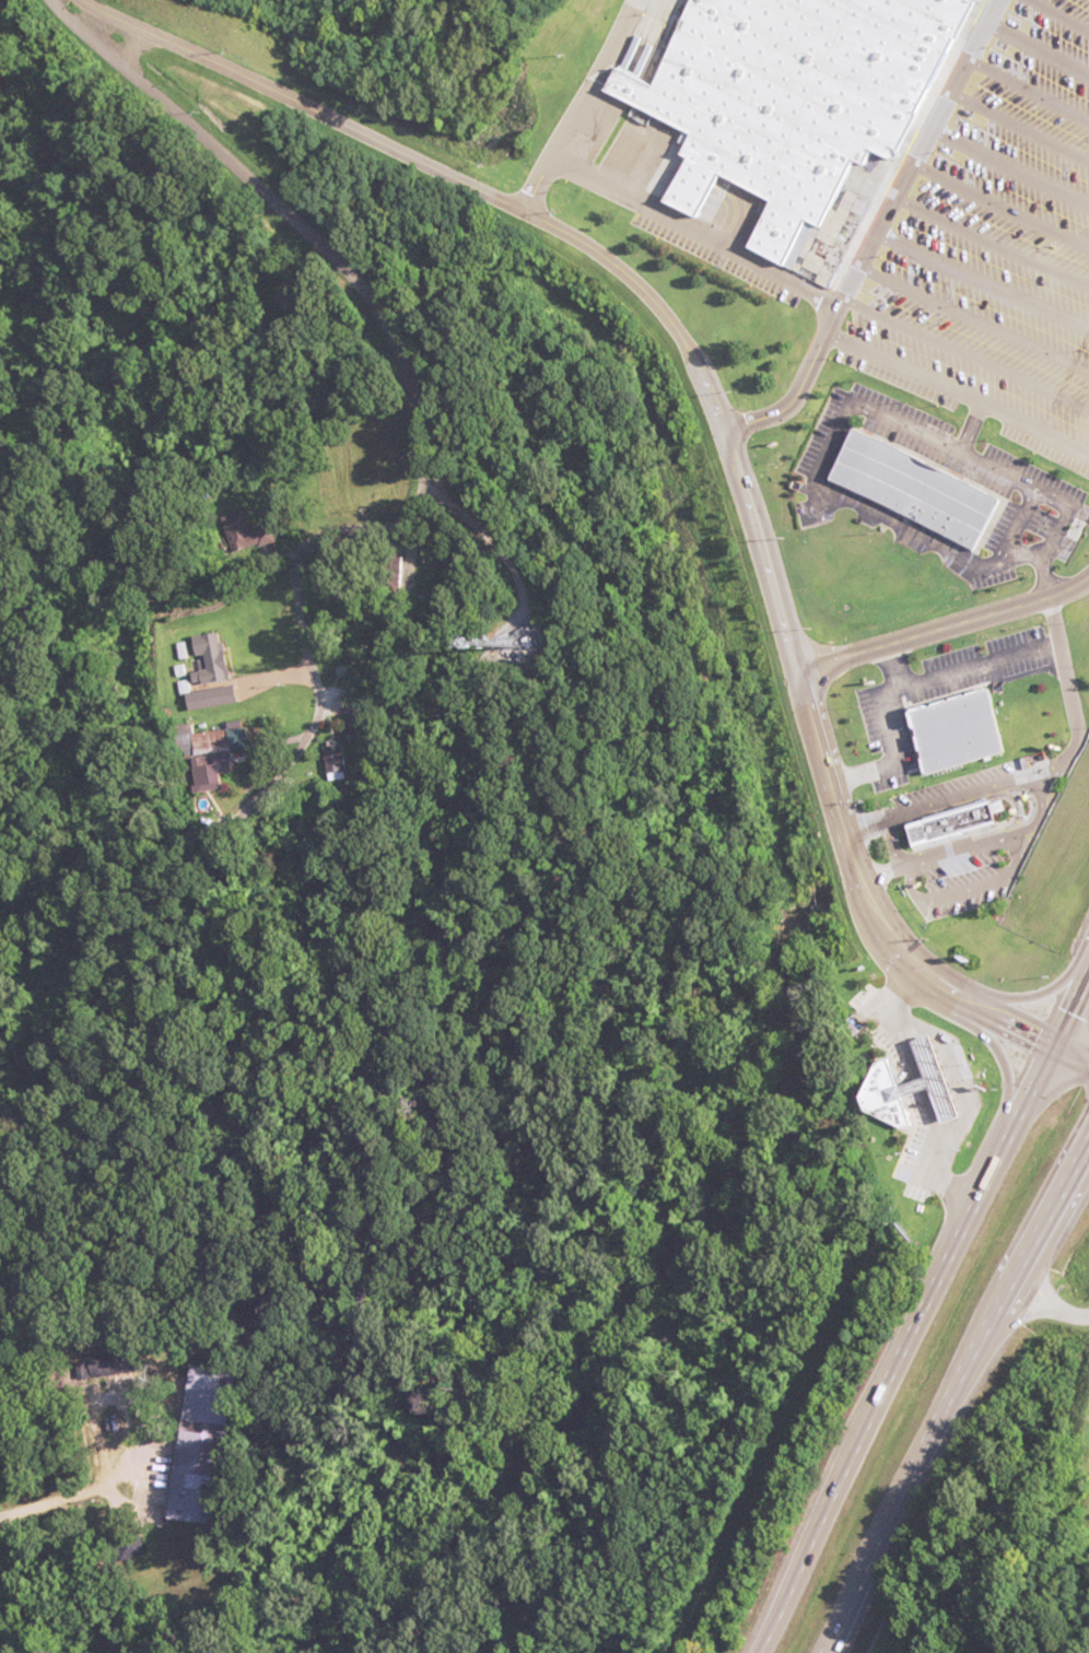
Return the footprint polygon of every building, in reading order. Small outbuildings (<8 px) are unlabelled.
[(642,72),(677,0),(962,0),(891,142),(869,131),(860,149),(851,144),(818,211),(803,203),(780,250),(742,232),(765,185),(714,160),(692,204),(657,188),(678,146),(666,140),(676,121),(593,81),(606,55),(642,72)] [(857,430),(1000,501),(976,551),(832,480),(857,430)] [(211,684),(238,678),(228,631),(201,637),(211,684)] [(195,692),(242,684),(245,702),(198,710),(195,692)] [(918,710),(995,688),(1014,752),(937,774),(918,710)] [(196,735),(200,756),(231,750),(227,730),(196,735)] [(331,779),(349,779),(349,744),(331,744),(331,779)] [(1010,828),(1003,800),(918,821),(925,849),(1010,828)]
